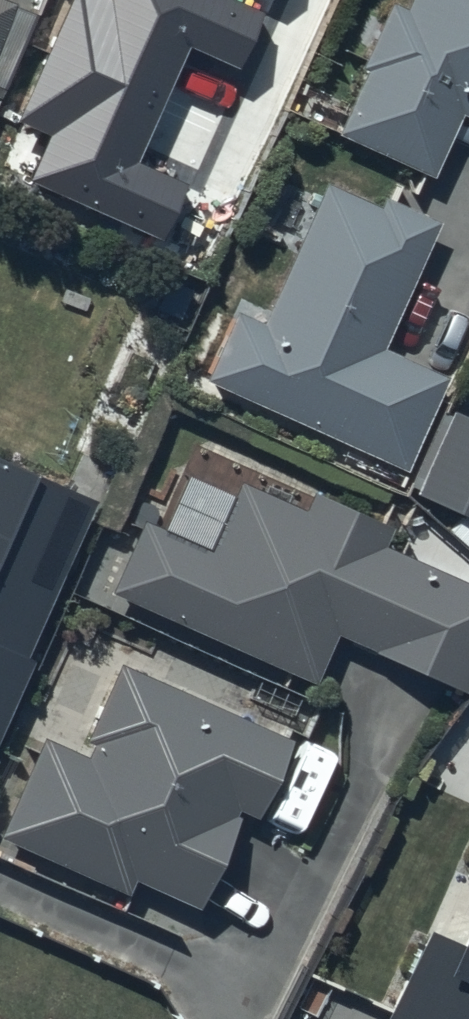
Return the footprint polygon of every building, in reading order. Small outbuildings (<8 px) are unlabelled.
[(49,0),(45,0),(0,105),(0,121),(90,160),(142,40),(49,0)] [(24,1),(21,0),(0,0),(0,61),(24,1)] [(336,138),(433,181),(460,120),(468,124),(468,0),(397,0),(336,138)] [(431,229),(326,192),(261,328),(234,315),(205,390),(406,474),(446,382),(377,352),(431,229)] [(449,417),(413,502),(468,526),(468,426),(449,417)] [(0,469),(0,723),(95,511),(0,469)] [(141,526),(111,595),(318,684),(337,641),(464,696),(468,685),(468,590),(384,554),(393,533),(319,501),(312,517),(240,485),(209,556),(141,526)] [(115,669),(78,759),(37,742),(0,833),(0,851),(127,903),(133,888),(200,915),(240,818),(259,825),(293,742),(115,669)] [(459,890),(468,894),(468,868),(459,890)] [(455,951),(423,937),(386,1018),(468,1018),(468,919),(455,951)]
